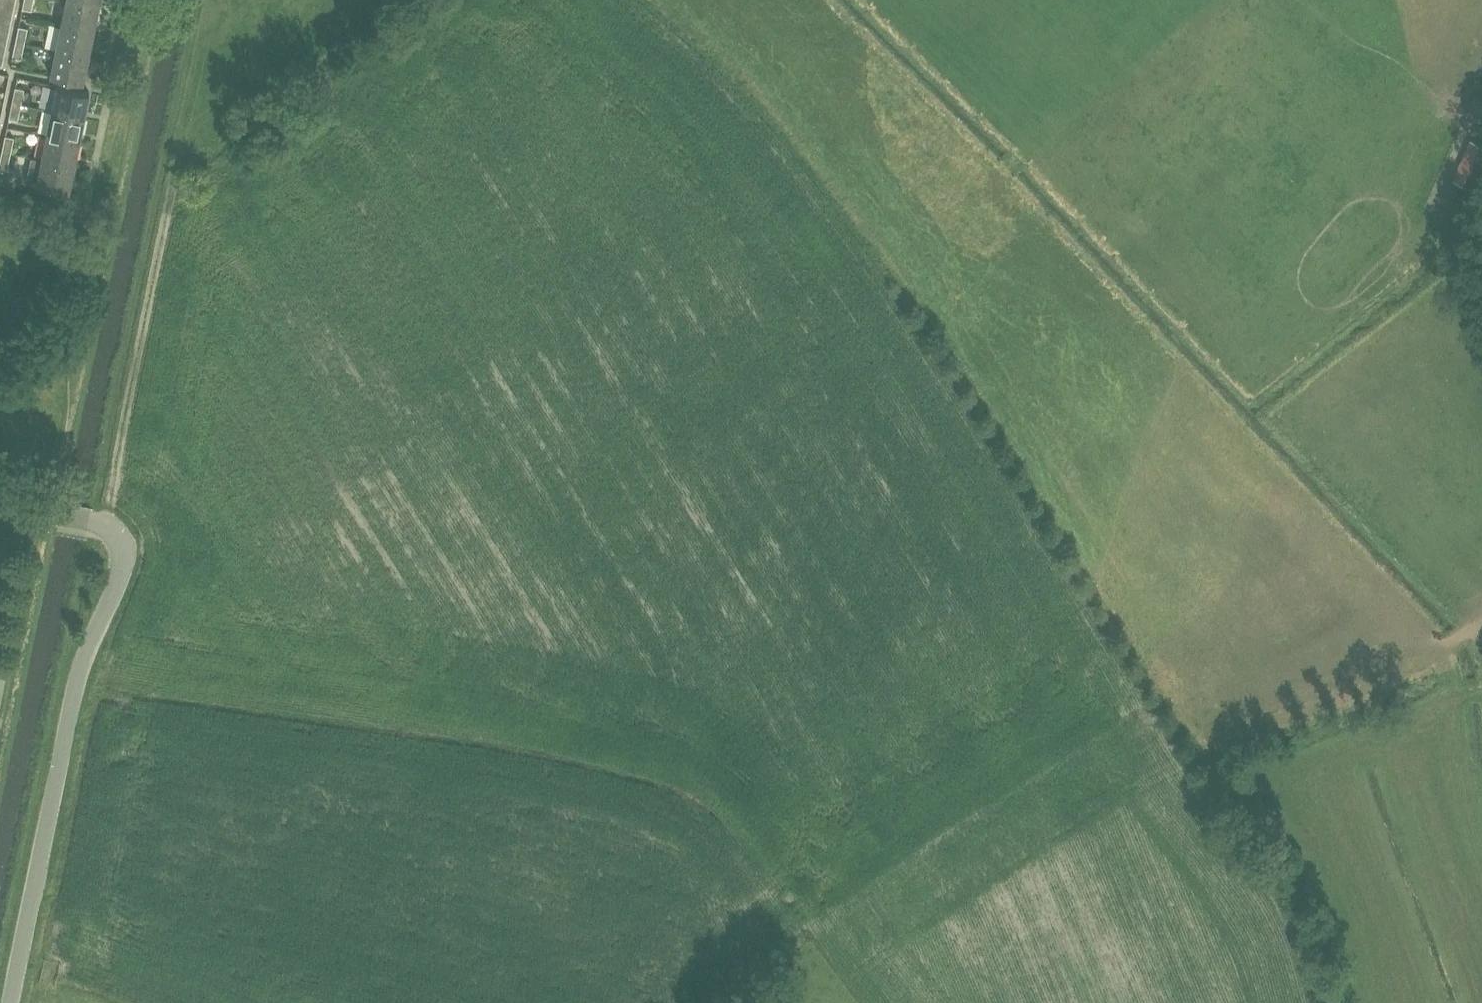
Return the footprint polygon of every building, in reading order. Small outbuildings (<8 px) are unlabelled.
[(15,0),(0,0),(0,7),(13,9),(15,0)] [(33,0),(24,0),(23,8),(31,10),(33,0)] [(93,32),(98,8),(66,1),(61,26),(93,32)] [(13,9),(0,7),(0,18),(11,20),(13,9)] [(11,20),(0,18),(0,30),(9,31),(11,20)] [(15,41),(24,43),(27,28),(19,26),(15,41)] [(88,56),(93,32),(61,26),(56,50),(88,56)] [(9,31),(0,30),(0,41),(7,42),(9,31)] [(21,58),(24,43),(15,41),(12,57),(21,58)] [(83,82),(88,56),(56,50),(50,75),(83,82)] [(52,110),(84,117),(89,92),(57,85),(52,110)] [(12,102),(21,104),(24,89),(15,87),(12,102)] [(18,120),(21,104),(12,102),(9,117),(18,120)] [(79,141),(84,117),(52,110),(47,135),(79,141)] [(2,150),(11,152),(14,138),(5,135),(2,150)] [(74,165),(79,141),(47,135),(42,159),(74,165)] [(1481,171),(1481,146),(1477,144),(1461,180),(1475,187),(1481,171)] [(11,152),(2,150),(0,161),(0,166),(7,168),(11,152)] [(69,191),(74,165),(42,159),(37,184),(69,191)]
